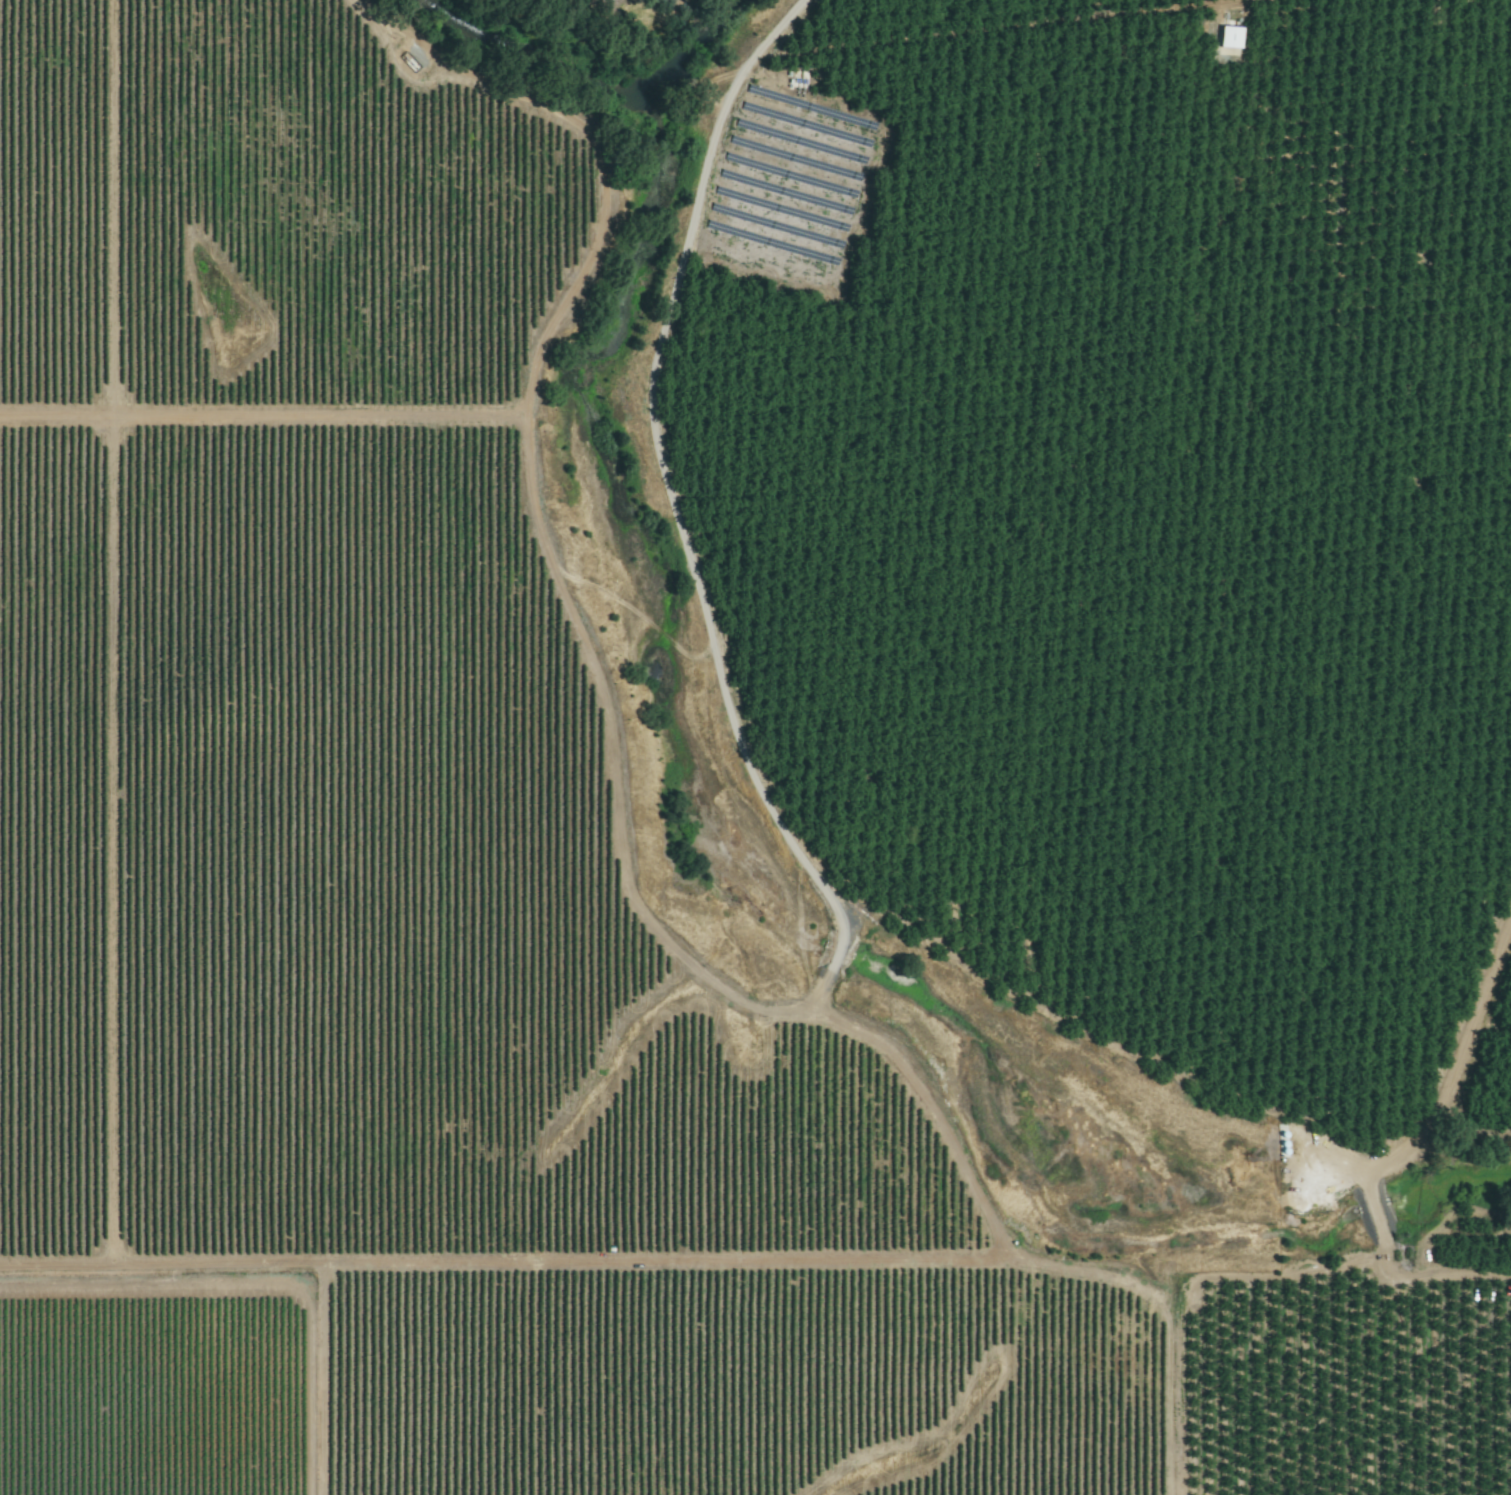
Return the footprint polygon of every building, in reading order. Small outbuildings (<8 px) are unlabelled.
[(1239,27),(1218,27),(1218,48),(1239,48),(1239,27)]
